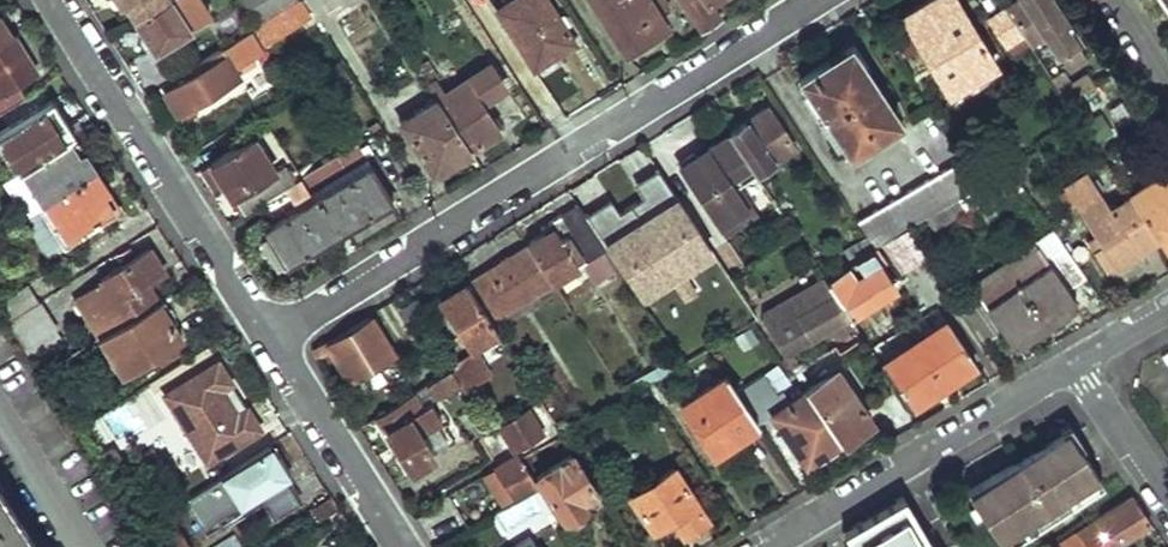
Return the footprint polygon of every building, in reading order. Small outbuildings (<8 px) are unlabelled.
[(167,0),(117,0),(122,8),(126,6),(135,20),(167,0)] [(154,51),(191,27),(174,0),(167,0),(135,20),(154,51)] [(191,27),(213,11),(206,0),(174,0),(191,27)] [(266,26),(303,1),(304,1),(304,0),(248,0),(266,26)] [(538,64),(576,41),(550,0),(507,0),(500,5),(538,64)] [(612,17),(639,0),(601,0),(612,17)] [(656,0),(639,0),(612,17),(632,49),(672,24),(662,10),(656,0)] [(662,10),(668,6),(665,0),(656,0),(662,10)] [(710,24),(725,15),(716,0),(694,0),(710,24)] [(955,90),(999,62),(958,0),(927,0),(905,15),(955,90)] [(1050,0),(1022,0),(1007,10),(1022,33),(1031,46),(1049,35),(1062,55),(1079,44),(1050,0)] [(258,45),(310,11),(303,1),(266,26),(179,83),(183,89),(172,95),(182,109),(239,73),(234,65),(260,48),(258,45)] [(990,21),(1004,43),(1022,33),(1007,10),(990,21)] [(23,92),(14,80),(33,66),(0,12),(0,108),(23,92)] [(802,79),(852,153),(899,122),(849,47),(802,79)] [(436,90),(446,84),(434,66),(425,72),(436,90)] [(446,84),(436,90),(445,102),(477,151),(478,153),(507,134),(488,104),(511,90),(496,68),(454,96),(446,84)] [(14,174),(65,140),(74,134),(52,101),(0,136),(0,184),(14,174)] [(409,126),(441,174),(477,151),(445,102),(409,126)] [(730,133),(757,172),(796,147),(768,108),(730,133)] [(757,172),(730,133),(710,146),(713,151),(703,159),(699,154),(680,166),(710,211),(719,205),(728,219),(755,201),(742,182),(757,172)] [(227,177),(247,213),(286,190),(255,136),(216,159),(227,177)] [(14,174),(39,209),(96,170),(83,151),(76,155),(65,140),(14,174)] [(710,146),(699,154),(703,159),(713,151),(710,146)] [(216,159),(210,163),(220,181),(227,177),(216,159)] [(963,160),(860,223),(869,236),(877,247),(880,246),(885,243),(897,236),(908,230),(928,218),(960,199),(981,187),(963,160)] [(266,227),(287,264),(398,201),(377,163),(266,227)] [(611,198),(586,214),(620,267),(641,300),(673,279),(687,300),(698,293),(684,272),(714,252),(659,167),(635,183),(643,196),(620,211),(611,198)] [(39,209),(62,243),(111,209),(101,194),(108,189),(96,170),(39,209)] [(1167,253),(1167,171),(1167,170),(1129,194),(1157,237),(1167,253)] [(776,199),(757,172),(742,182),(755,201),(728,219),(719,205),(710,211),(725,233),(776,199)] [(1130,242),(1136,251),(1157,237),(1129,194),(1109,207),(1089,177),(1067,191),(1095,235),(1109,256),(1130,242)] [(960,199),(968,212),(999,193),(991,181),(981,187),(960,199)] [(928,218),(937,231),(968,212),(960,199),(928,218)] [(584,265),(595,283),(620,267),(586,214),(579,204),(542,228),(544,230),(528,241),(555,283),(584,265)] [(897,236),(915,263),(926,257),(908,230),(897,236)] [(1084,242),(1104,271),(1136,251),(1130,242),(1109,256),(1095,235),(1084,242)] [(869,236),(820,264),(829,277),(877,247),(869,236)] [(885,243),(904,271),(915,263),(897,236),(885,243)] [(466,280),(494,323),(555,283),(528,241),(466,280)] [(1065,245),(1045,258),(1036,244),(1005,265),(1044,325),(1075,304),(1065,289),(1086,275),(1065,245)] [(847,312),(891,282),(876,259),(885,254),(880,246),(877,247),(829,277),(825,278),(846,311),(847,312)] [(77,298),(103,338),(160,301),(146,281),(162,270),(148,248),(100,281),(101,283),(77,298)] [(1044,325),(1005,265),(974,286),(983,299),(963,313),(983,343),(1003,330),(1014,346),(1044,325)] [(436,297),(472,352),(477,348),(501,333),(494,323),(466,280),(465,278),(436,297)] [(768,329),(782,351),(846,311),(825,278),(767,313),(768,329)] [(0,306),(12,324),(41,303),(30,287),(0,306)] [(414,299),(392,313),(407,335),(429,321),(414,299)] [(103,338),(130,377),(187,340),(160,301),(103,338)] [(12,324),(8,326),(25,350),(58,328),(41,303),(12,324)] [(323,347),(347,385),(395,356),(372,319),(336,342),(334,339),(323,347)] [(914,342),(941,384),(975,361),(948,320),(914,342)] [(882,364),(910,406),(941,384),(914,342),(882,364)] [(462,382),(467,391),(494,374),(477,348),(472,352),(451,365),(453,368),(462,382)] [(166,394),(208,459),(261,423),(249,403),(235,412),(220,389),(233,380),(220,359),(166,394)] [(429,383),(438,397),(462,382),(453,368),(429,383)] [(806,390),(839,440),(872,419),(837,369),(806,390)] [(772,412),(806,461),(839,440),(806,390),(793,399),(784,387),(776,392),(763,372),(737,390),(758,422),(772,412)] [(682,403),(714,451),(758,422),(737,390),(726,374),(724,375),(682,403)] [(249,403),(233,380),(220,389),(235,412),(249,403)] [(447,447),(433,425),(451,414),(441,397),(432,402),(422,387),(371,419),(405,473),(447,447)] [(501,425),(515,447),(544,430),(530,408),(501,425)] [(966,498),(999,546),(1020,546),(1103,491),(1065,433),(966,498)] [(282,514),(304,498),(288,475),(293,471),(273,442),(189,500),(211,532),(247,508),(245,504),(266,490),(282,514)] [(105,457),(121,482),(138,472),(122,444),(105,457)] [(520,453),(489,473),(507,501),(517,494),(516,490),(536,478),(520,453)] [(540,475),(568,517),(590,503),(587,498),(597,492),(572,454),(540,475)] [(632,494),(655,528),(673,517),(684,533),(709,517),(676,466),(632,494)] [(0,489),(0,546),(39,546),(0,489)] [(899,493),(836,533),(845,546),(933,546),(899,493)] [(1056,545),(1057,546),(1113,546),(1151,522),(1133,494),(1056,545)] [(443,542),(466,526),(454,508),(430,523),(443,542)] [(533,532),(510,546),(543,546),(533,532)] [(166,546),(184,546),(178,537),(165,546),(166,546)]
